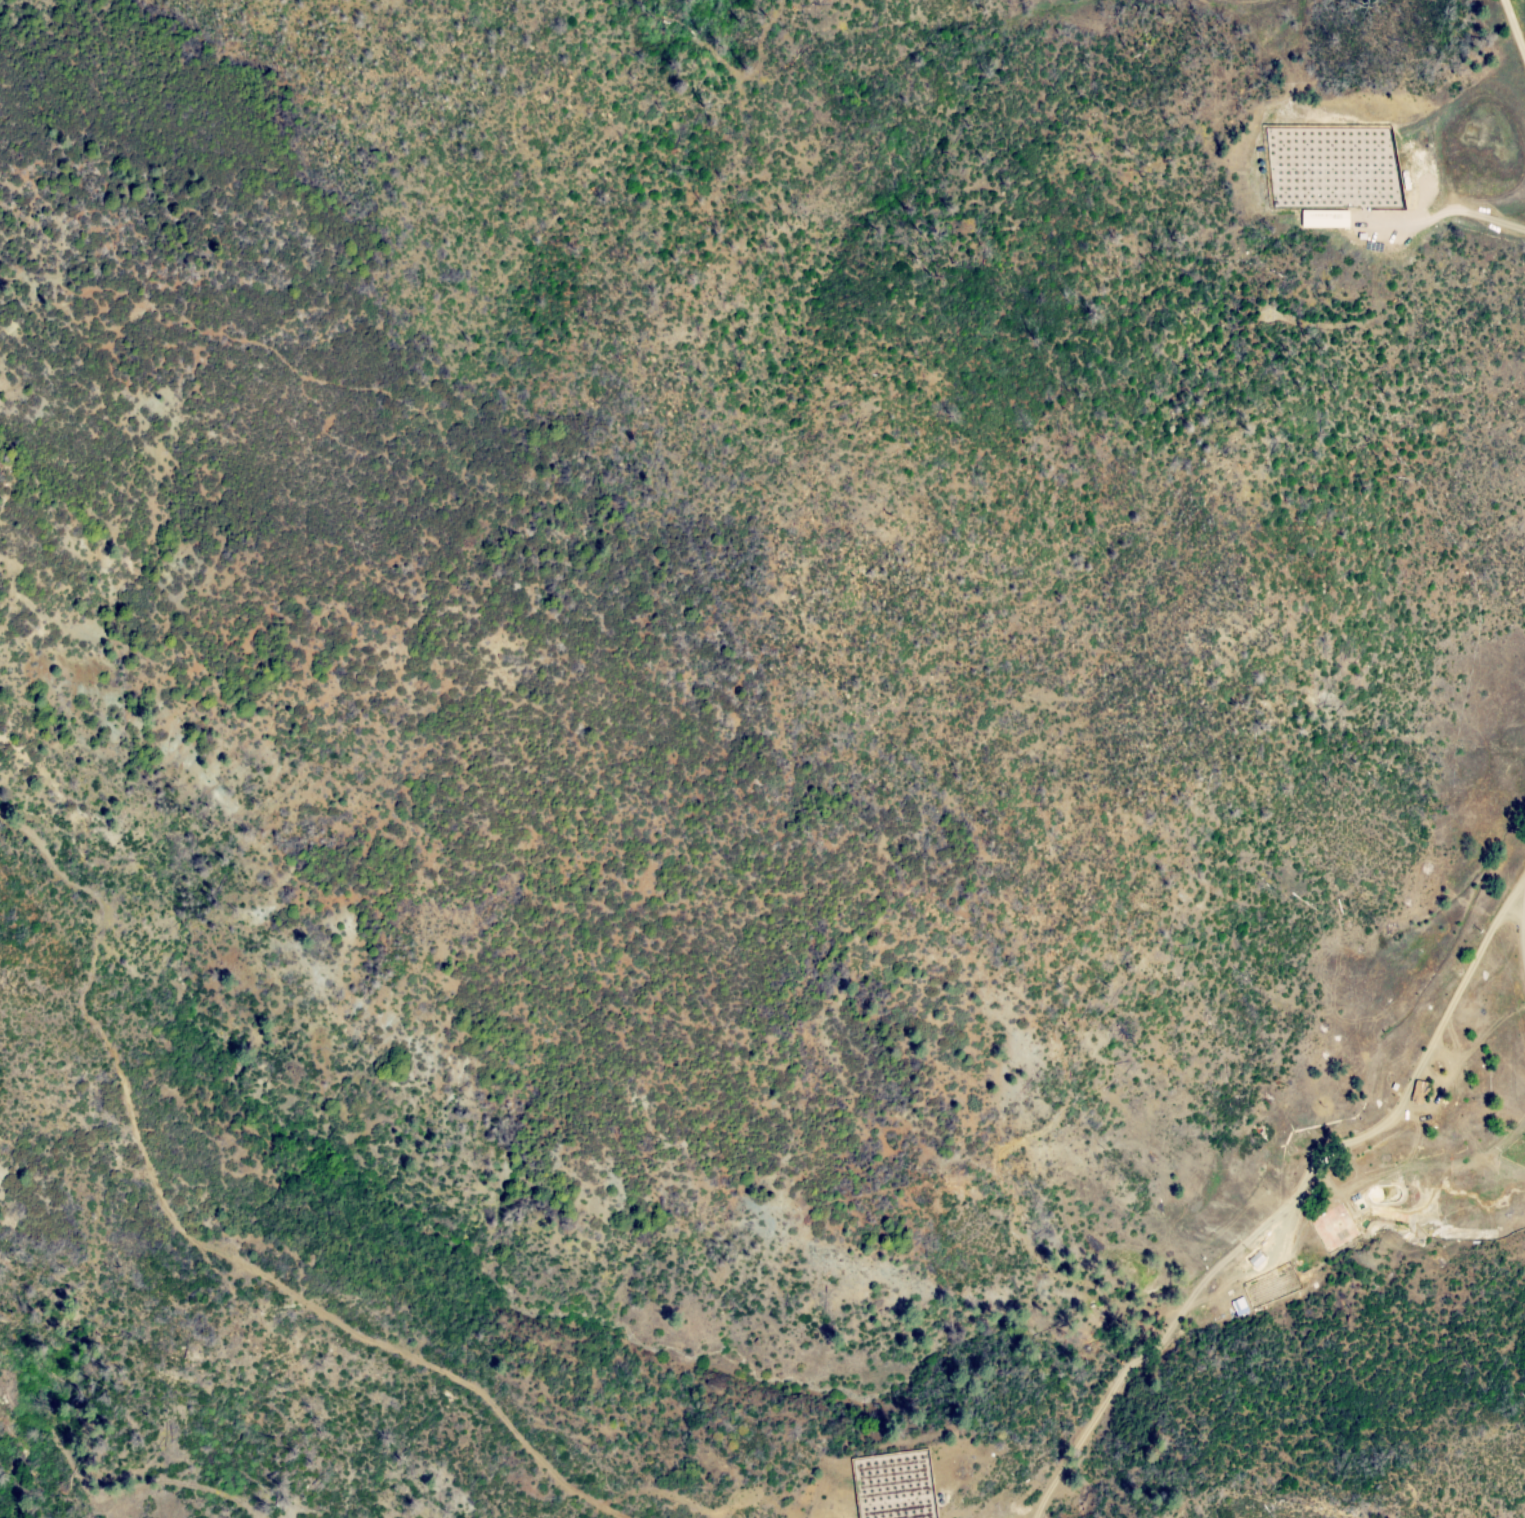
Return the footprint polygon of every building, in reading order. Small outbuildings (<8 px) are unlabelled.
[(1301,227),(1349,228),(1349,211),(1302,210),(1301,227)] [(1390,1071),(1390,1075),(1378,1075),(1378,1069),(1380,1069),(1380,1063),(1393,1063),(1393,1071),(1390,1071)] [(1424,1100),(1423,1105),(1411,1102),(1416,1080),(1428,1083),(1427,1088),(1430,1089),(1427,1100),(1424,1100)] [(1367,1125),(1364,1128),(1358,1122),(1372,1107),(1379,1113),(1375,1117),(1377,1119),(1369,1127),(1367,1125)] [(1297,1151),(1294,1147),(1292,1148),(1289,1145),(1303,1133),(1306,1137),(1309,1140),(1297,1151)] [(1358,1223),(1360,1223),(1364,1218),(1368,1221),(1366,1224),(1363,1228),(1358,1223)] [(1337,1236),(1344,1232),(1346,1236),(1340,1240),(1337,1236)] [(1309,1290),(1303,1280),(1313,1275),(1319,1285),(1309,1290)] [(1277,1304),(1273,1292),(1301,1281),(1306,1294),(1277,1304)] [(1276,1304),(1246,1315),(1242,1303),(1272,1293),(1276,1304)] [(1243,1316),(1222,1323),(1219,1313),(1240,1305),(1243,1316)]
